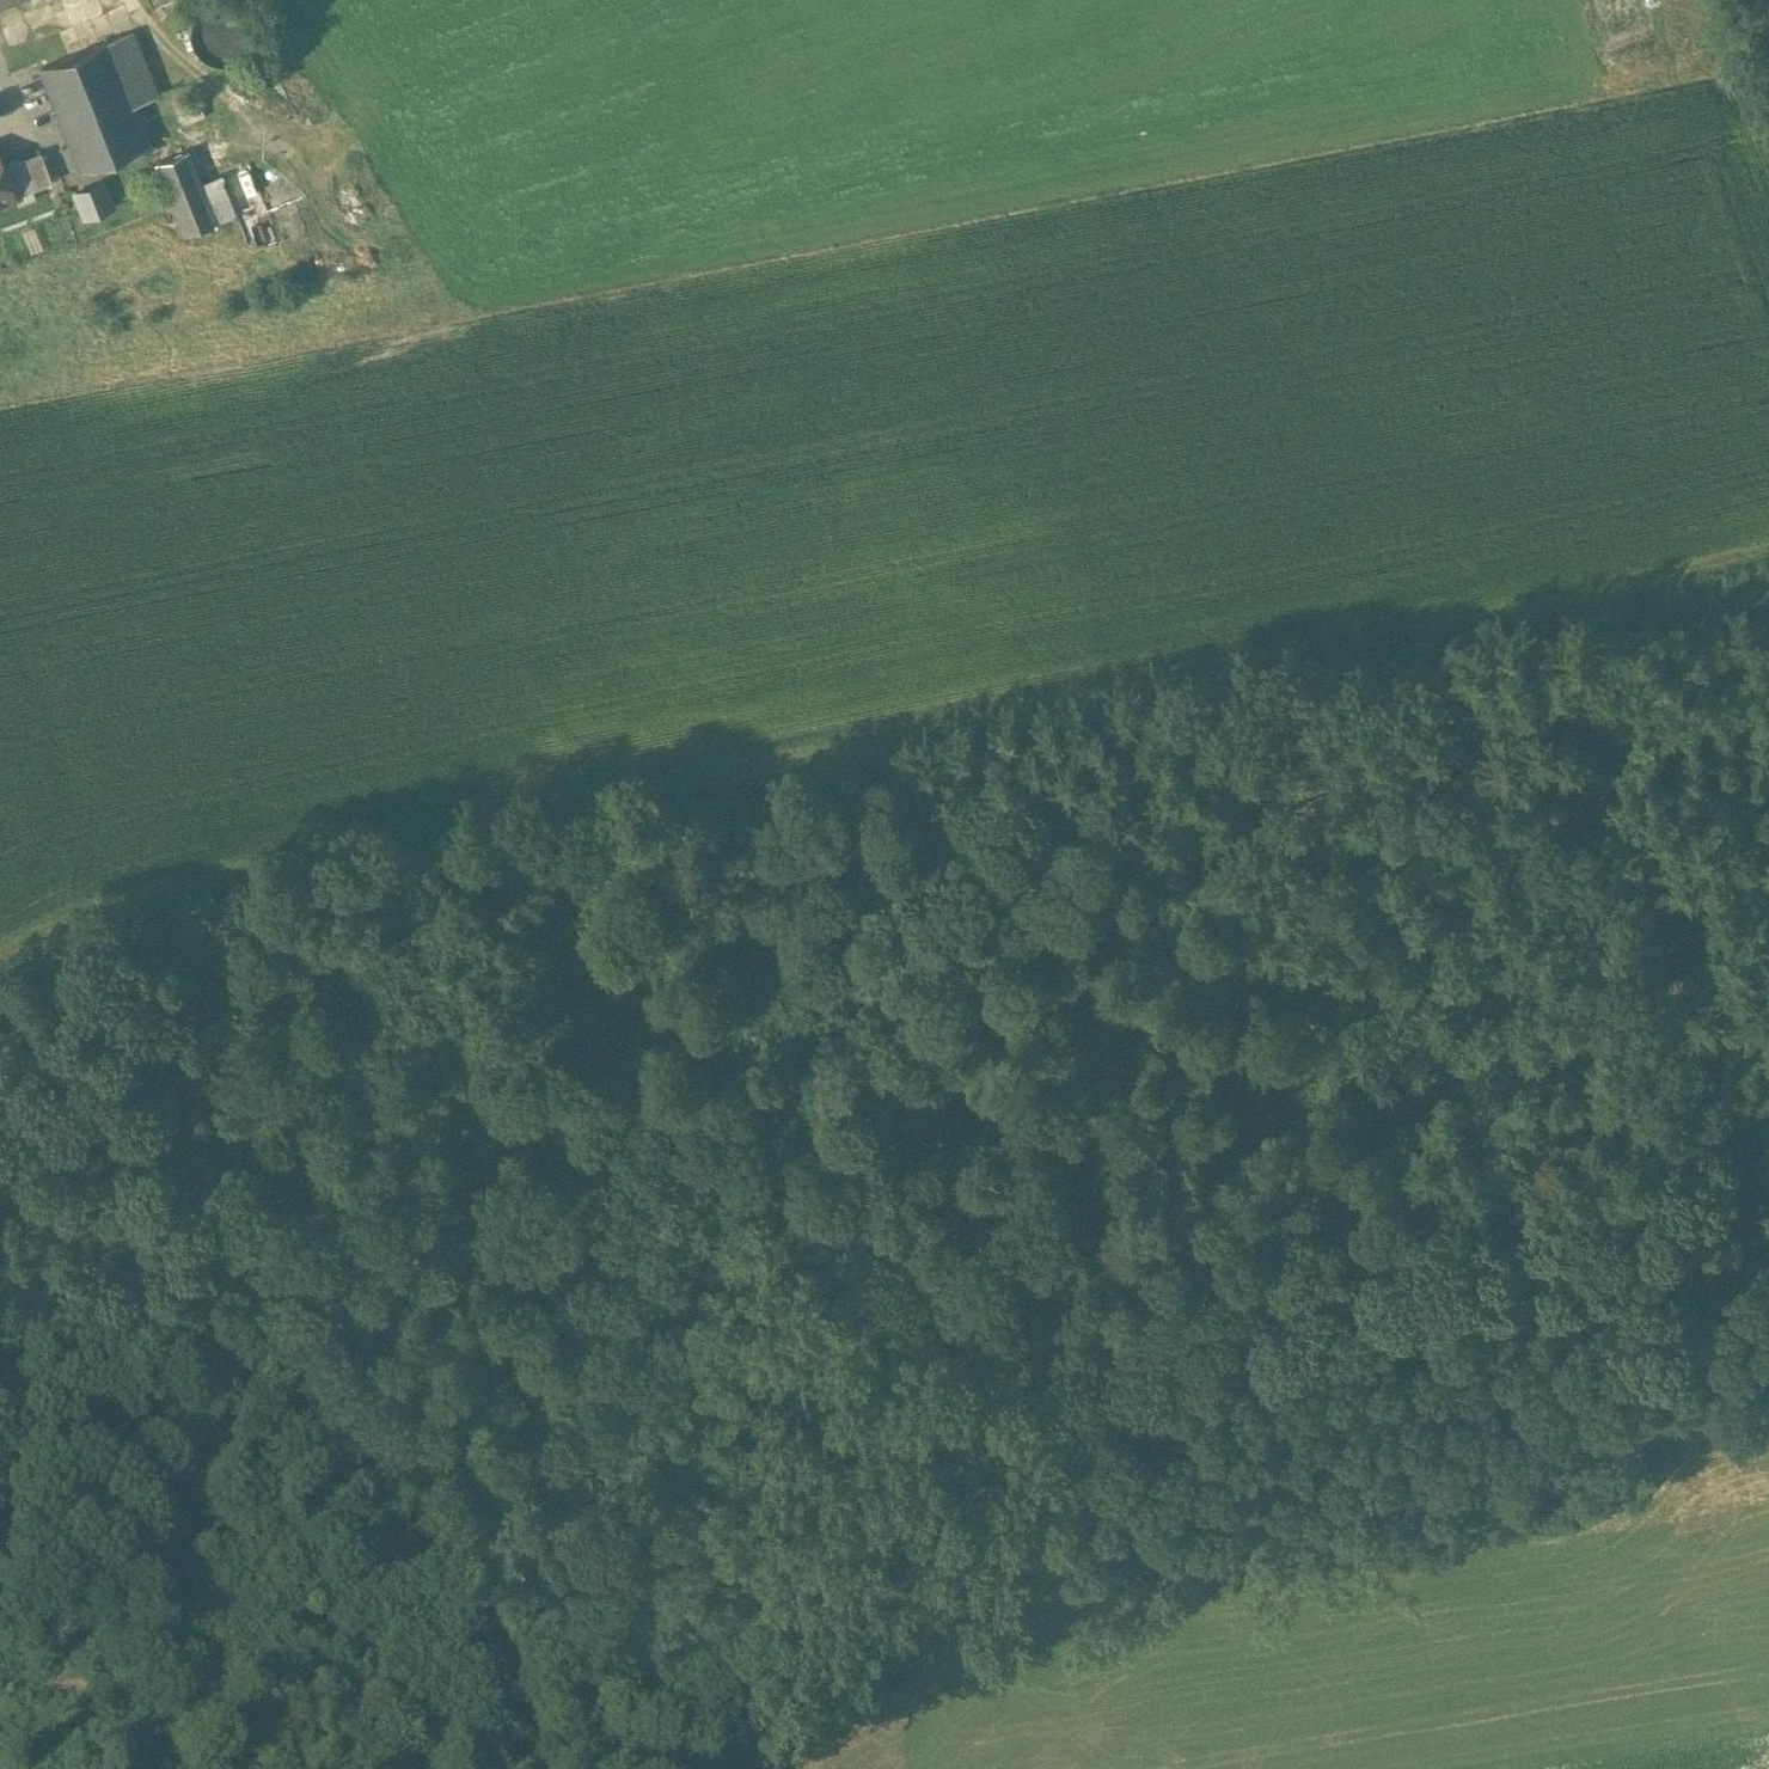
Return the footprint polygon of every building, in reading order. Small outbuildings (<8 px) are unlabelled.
[(257,31),(254,18),(247,7),(236,0),(235,0),(212,0),(209,1),(199,8),(191,19),(189,32),(192,45),(199,56),(211,63),(224,66),(237,63),(248,55),(255,44),(257,31)] [(133,30),(108,40),(134,104),(158,94),(133,30)] [(108,40),(41,67),(66,130),(134,104),(108,40)] [(134,104),(66,130),(81,168),(149,142),(134,104)] [(41,150),(2,166),(10,188),(29,180),(32,189),(53,181),(41,150)] [(186,150),(159,161),(179,211),(187,232),(214,221),(193,168),(186,150)] [(213,160),(193,168),(214,221),(235,213),(213,160)] [(13,196),(10,188),(2,166),(0,161),(0,201),(13,196)] [(72,189),(83,217),(118,204),(107,175),(72,189)]
